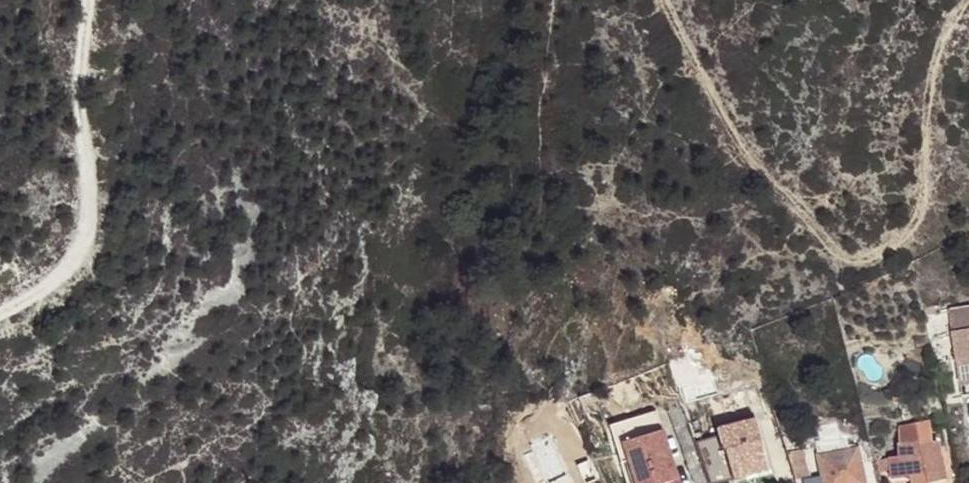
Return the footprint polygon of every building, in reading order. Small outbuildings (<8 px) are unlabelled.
[(935,318),(934,311),(918,313),(919,321),(935,318)] [(944,317),(956,402),(968,400),(968,313),(944,317)] [(672,391),(678,410),(716,398),(711,380),(672,391)] [(678,410),(663,414),(689,482),(702,482),(678,410)] [(731,415),(734,427),(751,423),(748,410),(731,415)] [(604,430),(610,449),(658,434),(652,415),(604,430)] [(751,423),(734,427),(710,433),(716,456),(720,455),(726,477),(737,474),(739,481),(764,475),(751,423)] [(892,444),(892,449),(924,447),(923,426),(893,428),(894,444),(892,444)] [(610,449),(616,468),(623,465),(629,482),(674,482),(658,434),(610,449)] [(814,446),(810,447),(816,482),(858,482),(852,452),(849,452),(849,448),(841,450),(839,441),(833,442),(814,446)] [(904,481),(919,479),(919,482),(940,482),(932,447),(924,447),(892,449),(892,461),(883,462),(885,482),(888,482),(904,481)] [(616,468),(621,482),(629,482),(623,465),(616,468)]
